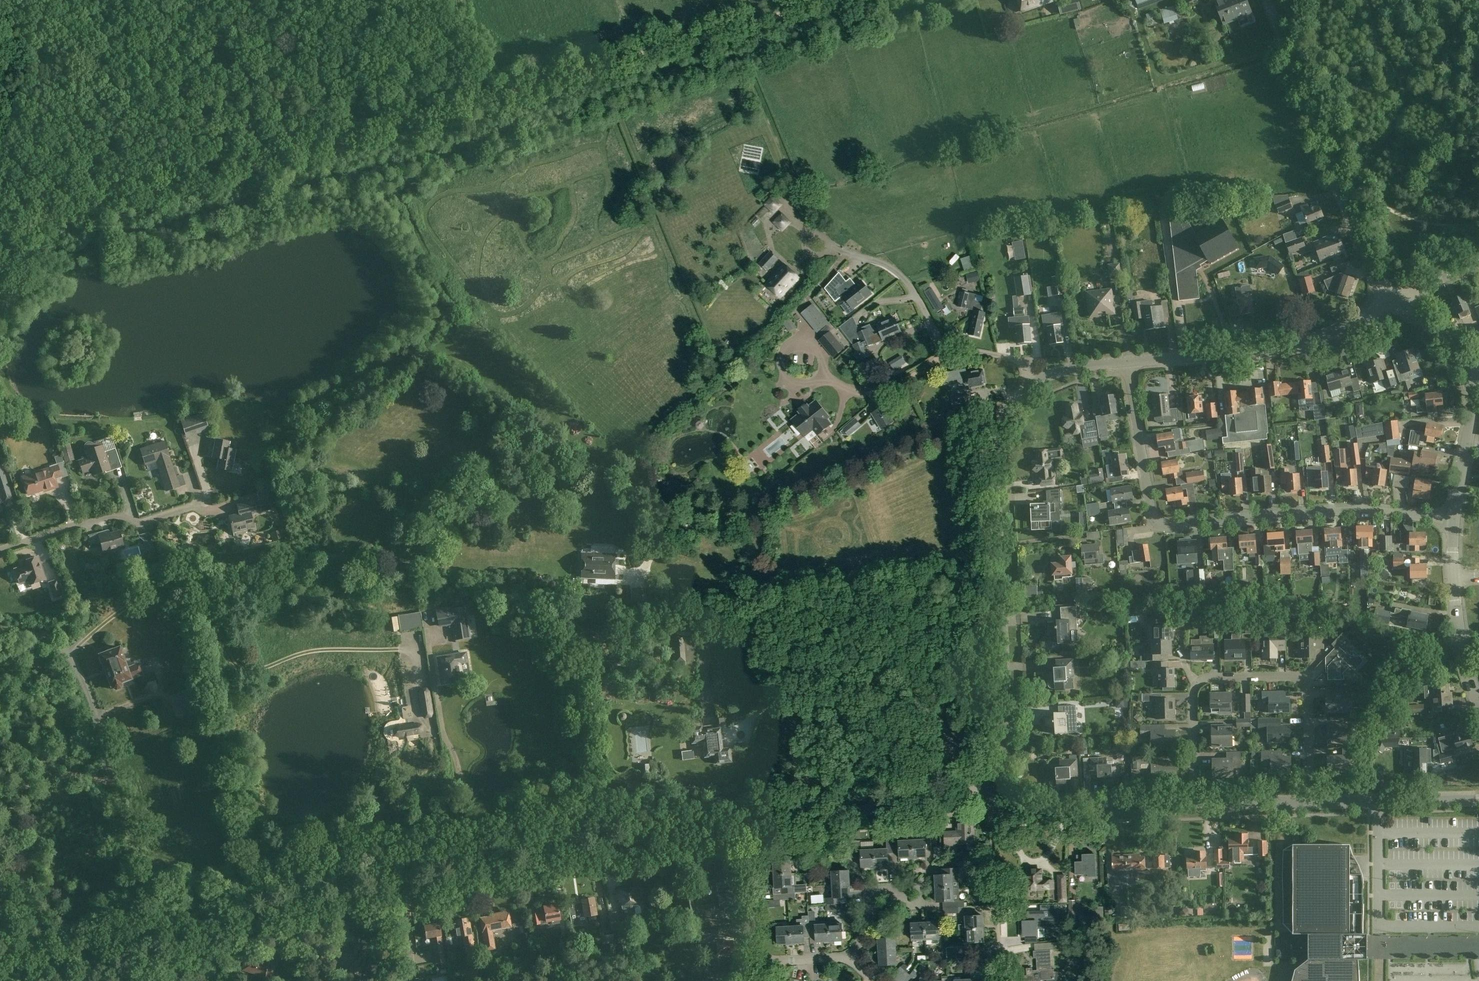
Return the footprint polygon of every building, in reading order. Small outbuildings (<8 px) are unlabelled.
[(1023,12),(1053,1),(1053,0),(1019,0),(1023,12)] [(1057,2),(1061,15),(1082,9),(1079,0),(1063,0),(1057,2)] [(1215,2),(1224,25),(1252,13),(1247,0),(1220,0),(1215,2)] [(1174,6),(1161,10),(1165,23),(1178,19),(1174,6)] [(1289,200),(1276,205),(1279,212),(1292,207),(1289,200)] [(1310,229),(1320,225),(1318,221),(1323,219),(1322,217),(1323,216),(1318,204),(1309,208),(1307,204),(1301,206),(1310,229)] [(782,212),(772,222),(782,232),(792,222),(782,212)] [(1209,264),(1237,248),(1238,248),(1222,219),(1220,220),(1221,221),(1195,236),(1183,214),(1170,215),(1179,301),(1199,299),(1196,267),(1208,260),(1209,264)] [(1338,235),(1315,243),(1321,260),(1344,252),(1338,235)] [(957,244),(969,242),(968,236),(956,237),(957,244)] [(1023,239),(1011,241),(1013,259),(1025,258),(1023,239)] [(1302,239),(1287,244),(1290,253),(1305,247),(1302,239)] [(759,264),(767,271),(778,259),(770,251),(759,264)] [(1256,269),(1268,267),(1278,274),(1284,266),(1271,255),(1254,258),(1256,269)] [(963,270),(974,267),(972,260),(961,263),(963,270)] [(1333,273),(1345,268),(1342,260),(1330,264),(1333,273)] [(1109,276),(1121,275),(1120,263),(1108,265),(1109,276)] [(799,278),(784,264),(765,284),(780,298),(799,278)] [(1315,291),(1311,276),(1310,276),(1309,271),(1296,275),(1298,281),(1299,281),(1303,295),(1315,291)] [(861,281),(850,289),(838,273),(824,288),(835,302),(843,296),(853,309),(871,294),(861,281)] [(1351,291),(1351,292),(1353,286),(1355,280),(1344,276),(1342,273),(1324,281),(1328,290),(1348,298),(1351,291)] [(1030,294),(1027,274),(1024,274),(1025,277),(1015,278),(1018,296),(1030,294)] [(819,282),(808,295),(814,300),(825,286),(819,282)] [(933,306),(938,303),(929,287),(924,290),(933,306)] [(1251,295),(1243,296),(1242,287),(1236,288),(1238,306),(1240,305),(1241,315),(1247,314),(1249,316),(1251,315),(1253,313),(1254,313),(1253,304),(1256,304),(1257,302),(1256,298),(1255,297),(1252,297),(1251,295)] [(1112,288),(1086,292),(1090,318),(1115,314),(1112,288)] [(972,319),(969,335),(979,337),(983,322),(985,313),(980,312),(982,303),(974,301),(976,295),(969,294),(961,291),(957,307),(966,309),(966,308),(973,310),(974,311),(972,319)] [(1469,310),(1463,295),(1451,300),(1454,307),(1453,308),(1456,315),(1459,314),(1461,319),(1471,315),(1469,310)] [(1135,320),(1145,318),(1147,330),(1166,327),(1163,306),(1152,307),(1152,302),(1133,304),(1135,320)] [(801,313),(817,333),(829,323),(813,303),(801,313)] [(1017,334),(1018,343),(1024,343),(1024,344),(1030,344),(1030,342),(1031,342),(1029,316),(1022,317),(1022,314),(1024,314),(1024,307),(1014,308),(1015,315),(1017,315),(1017,318),(1009,318),(1010,327),(1015,327),(1016,334),(1017,334)] [(850,319),(839,327),(846,336),(851,342),(853,345),(860,342),(859,340),(870,335),(870,336),(897,325),(894,318),(885,322),(884,321),(870,327),(870,325),(858,329),(853,317),(850,319)] [(783,324),(790,333),(797,327),(790,318),(783,324)] [(1047,327),(1050,344),(1063,342),(1062,334),(1064,334),(1062,320),(1050,322),(1051,327),(1047,327)] [(853,345),(852,345),(858,360),(870,356),(866,347),(874,343),(873,342),(882,338),(883,341),(891,337),(891,336),(900,332),(897,325),(870,336),(870,335),(859,340),(860,342),(853,345)] [(830,331),(818,340),(833,358),(845,349),(830,331)] [(1408,372),(1419,368),(1413,349),(1397,354),(1401,367),(1395,369),(1400,383),(1411,379),(1408,372)] [(902,354),(888,362),(892,370),(895,375),(904,370),(909,368),(902,354)] [(1385,373),(1381,360),(1367,364),(1373,383),(1383,380),(1386,388),(1396,385),(1392,371),(1385,373)] [(889,367),(879,372),(883,379),(893,374),(889,367)] [(960,390),(957,391),(958,394),(952,395),(954,404),(968,402),(965,390),(969,389),(969,387),(983,384),(983,383),(984,383),(982,370),(966,373),(965,369),(944,373),(946,381),(957,379),(960,390)] [(1326,376),(1330,391),(1352,384),(1354,392),(1361,390),(1357,377),(1351,379),(1348,370),(1326,376)] [(1315,405),(1314,397),(1313,397),(1311,381),(1305,382),(1303,380),(1301,380),(1299,382),(1297,383),(1280,385),(1279,382),(1268,384),(1270,396),(1298,393),(1299,399),(1306,398),(1308,410),(1314,410),(1313,406),(1315,405)] [(1249,392),(1244,393),(1243,390),(1224,392),(1229,437),(1223,438),(1223,444),(1268,439),(1264,404),(1263,388),(1254,389),(1254,388),(1248,388),(1249,392)] [(1420,398),(1419,391),(1408,393),(1410,400),(1420,398)] [(1420,407),(1417,407),(1417,413),(1436,411),(1436,405),(1442,404),(1442,401),(1443,401),(1443,396),(1442,396),(1441,393),(1426,395),(1427,400),(1419,400),(1420,407)] [(1168,394),(1152,396),(1155,421),(1158,424),(1178,422),(1176,408),(1169,409),(1168,394)] [(1109,395),(1108,397),(1102,398),(1104,408),(1102,408),(1103,415),(1105,415),(1106,422),(1119,420),(1118,413),(1115,395),(1113,396),(1112,395),(1109,395)] [(1202,402),(1203,401),(1202,398),(1201,397),(1201,396),(1188,397),(1189,413),(1188,413),(1189,419),(1196,418),(1196,413),(1203,412),(1202,402)] [(791,421),(794,424),(790,427),(798,436),(801,433),(805,438),(813,432),(817,437),(832,425),(828,419),(831,418),(817,400),(809,407),(807,405),(797,412),(799,414),(791,421)] [(1206,404),(1208,418),(1217,417),(1216,403),(1206,404)] [(1076,404),(1066,406),(1068,417),(1065,417),(1063,420),(1064,426),(1067,427),(1072,427),(1073,434),(1088,431),(1089,435),(1097,433),(1095,421),(1086,422),(1087,423),(1083,424),(1082,414),(1078,415),(1076,404)] [(872,413),(881,429),(893,422),(883,406),(872,413)] [(1324,408),(1317,408),(1318,420),(1326,419),(1324,408)] [(780,411),(776,414),(781,423),(785,420),(780,411)] [(183,430),(208,422),(205,412),(195,415),(196,416),(180,421),(183,430)] [(872,416),(864,420),(870,431),(878,426),(872,416)] [(855,418),(842,429),(843,429),(840,432),(843,435),(848,435),(849,436),(862,425),(855,418)] [(1104,421),(1097,422),(1097,420),(1096,420),(1099,438),(1109,437),(1107,425),(1104,425),(1104,421)] [(1385,422),(1387,440),(1399,439),(1397,421),(1385,422)] [(1356,427),(1358,439),(1385,434),(1383,422),(1356,427)] [(1427,424),(1426,433),(1411,431),(1409,445),(1419,447),(1421,440),(1433,442),(1434,436),(1441,437),(1441,434),(1442,435),(1443,430),(1442,430),(1443,427),(1427,424)] [(1355,426),(1347,428),(1349,439),(1357,438),(1355,426)] [(1206,430),(1207,441),(1222,438),(1221,428),(1206,430)] [(1160,446),(1166,445),(1167,452),(1176,450),(1177,456),(1191,454),(1190,452),(1201,450),(1199,439),(1180,443),(1180,442),(1175,443),(1173,433),(1158,436),(1160,446)] [(230,442),(216,439),(212,458),(219,459),(217,467),(232,469),(235,450),(229,449),(230,442)] [(61,444),(64,454),(72,452),(69,441),(61,444)] [(1291,442),(1292,459),(1300,459),(1298,441),(1291,442)] [(85,448),(88,458),(80,461),(83,471),(93,468),(95,474),(110,469),(110,468),(121,464),(116,448),(104,452),(101,442),(94,444),(92,442),(89,442),(87,442),(85,444),(85,446),(85,448)] [(165,442),(141,449),(146,464),(157,460),(167,491),(179,487),(165,442)] [(1360,464),(1357,443),(1350,444),(1353,465),(1360,464)] [(1271,445),(1264,446),(1267,469),(1274,468),(1271,445)] [(1321,446),(1323,462),(1331,461),(1329,445),(1321,446)] [(1062,459),(1062,449),(1037,452),(1038,461),(1033,461),(1031,464),(1032,469),(1034,471),(1041,471),(1042,477),(1040,478),(1041,485),(1054,484),(1053,477),(1053,476),(1051,460),(1062,459)] [(1335,473),(1337,473),(1338,480),(1346,479),(1346,485),(1357,485),(1356,469),(1347,470),(1345,449),(1334,450),(1335,473)] [(1413,461),(1412,461),(1411,469),(1427,472),(1428,464),(1435,466),(1435,463),(1436,463),(1438,458),(1436,458),(1437,455),(1422,452),(1422,454),(1415,452),(1413,461)] [(1123,481),(1122,475),(1128,474),(1125,455),(1112,457),(1115,476),(1108,477),(1109,483),(1123,481)] [(1411,469),(1412,461),(1412,460),(1391,458),(1390,469),(1389,473),(1410,475),(1411,469)] [(1177,461),(1162,463),(1164,474),(1170,473),(1172,479),(1183,477),(1182,470),(1179,471),(1177,461)] [(62,477),(57,463),(50,466),(51,466),(52,469),(41,472),(41,471),(23,477),(29,494),(50,487),(51,489),(58,486),(55,480),(62,477)] [(4,503),(4,504),(13,501),(2,464),(0,464),(0,504),(4,503)] [(1374,477),(1373,484),(1384,485),(1386,470),(1376,469),(1376,466),(1366,464),(1367,469),(1366,476),(1374,477)] [(1253,493),(1260,492),(1271,492),(1270,476),(1260,477),(1259,468),(1252,469),(1253,479),(1252,479),(1253,493)] [(1299,474),(1289,475),(1288,468),(1281,469),(1282,484),(1289,483),(1289,490),(1300,489),(1299,474)] [(1186,476),(1188,484),(1193,483),(1206,481),(1204,470),(1186,473),(1186,476)] [(1311,482),(1317,481),(1317,488),(1328,487),(1327,472),(1316,472),(1316,474),(1310,475),(1311,482)] [(1223,490),(1231,489),(1231,495),(1242,494),(1241,479),(1231,479),(1231,473),(1221,474),(1223,490)] [(1410,477),(1395,474),(1392,486),(1408,489),(1409,484),(1410,477)] [(1417,478),(1410,477),(1409,484),(1415,485),(1414,490),(1415,490),(1414,497),(1428,499),(1430,490),(1431,490),(1432,485),(1431,485),(1431,482),(1417,479),(1417,478)] [(1184,498),(1182,490),(1187,489),(1188,494),(1195,493),(1193,483),(1188,484),(1181,485),(1181,488),(1167,490),(1168,501),(1175,500),(1176,506),(1189,504),(1188,497),(1184,498)] [(1111,489),(1113,503),(1133,499),(1130,486),(1111,489)] [(1061,514),(1060,489),(1046,490),(1047,503),(1031,504),(1032,522),(1040,522),(1041,530),(1052,529),(1051,514),(1061,514)] [(269,498),(259,500),(261,512),(272,510),(269,498)] [(236,505),(239,514),(229,516),(233,531),(254,526),(251,514),(257,512),(254,501),(236,505)] [(1108,511),(1111,524),(1130,521),(1128,508),(1108,511)] [(1371,547),(1371,538),(1373,538),(1373,527),(1357,527),(1357,538),(1364,538),(1364,547),(1371,547)] [(1128,546),(1127,529),(1117,530),(1118,546),(1128,546)] [(1341,529),(1325,530),(1326,541),(1327,547),(1326,547),(1327,556),(1339,555),(1338,551),(1342,550),(1341,546),(1342,546),(1341,540),(1342,540),(1341,529)] [(91,544),(101,542),(103,551),(115,548),(115,550),(124,547),(120,530),(104,535),(103,531),(94,533),(95,534),(88,535),(89,539),(88,542),(90,542),(91,544)] [(282,530),(270,533),(273,541),(284,538),(282,530)] [(1311,551),(1313,551),(1312,542),(1313,542),(1312,531),(1297,532),(1299,555),(1310,554),(1311,565),(1320,565),(1319,553),(1311,553),(1311,551)] [(1283,533),(1268,534),(1270,551),(1285,550),(1283,533)] [(1425,533),(1410,533),(1410,551),(1419,551),(1419,544),(1425,545),(1425,533)] [(1255,535),(1240,537),(1241,547),(1242,554),(1257,553),(1257,552),(1255,552),(1255,546),(1256,546),(1255,535)] [(1380,550),(1384,550),(1392,550),(1392,536),(1380,537),(1380,550)] [(1226,538),(1211,539),(1212,550),(1213,562),(1224,561),(1224,571),(1234,571),(1233,559),(1233,548),(1227,548),(1226,538)] [(1197,562),(1196,540),(1178,541),(1179,554),(1177,554),(1178,564),(1197,562)] [(1133,556),(1129,557),(1130,564),(1150,561),(1148,545),(1139,546),(1140,550),(1132,551),(1133,556)] [(1103,564),(1103,557),(1102,557),(1102,554),(1100,554),(1099,546),(1082,547),(1083,559),(1085,559),(1085,565),(1103,564)] [(613,554),(605,554),(581,553),(581,578),(614,579),(615,554),(614,554),(614,548),(613,554)] [(1347,550),(1342,550),(1338,551),(1339,555),(1339,564),(1348,563),(1347,550)] [(1369,559),(1369,550),(1361,550),(1361,560),(1369,559)] [(143,559),(144,564),(148,567),(153,565),(156,561),(154,556),(150,554),(145,555),(143,559)] [(46,579),(38,556),(22,561),(24,566),(15,569),(20,583),(29,580),(30,584),(46,579)] [(1071,568),(1076,567),(1075,562),(1071,563),(1070,557),(1062,558),(1062,564),(1053,564),(1053,574),(1054,574),(1054,580),(1063,580),(1063,578),(1072,577),(1071,568)] [(1281,558),(1282,573),(1291,573),(1290,558),(1281,558)] [(1404,558),(1394,558),(1394,566),(1404,566),(1404,558)] [(958,568),(957,559),(947,560),(948,569),(958,568)] [(1411,566),(1411,577),(1426,577),(1426,566),(1419,566),(1419,559),(1412,559),(1412,566),(1411,566)] [(1120,562),(1120,570),(1128,570),(1128,562),(1120,562)] [(1329,565),(1321,566),(1322,576),(1329,575),(1329,565)] [(1206,588),(1205,569),(1194,570),(1195,580),(1187,581),(1188,589),(1206,588)] [(1092,590),(1091,578),(1083,578),(1083,590),(1092,590)] [(54,597),(62,594),(57,579),(49,582),(54,597)] [(568,579),(567,589),(577,589),(577,579),(568,579)] [(644,602),(645,589),(632,589),(631,601),(644,602)] [(1047,638),(1051,638),(1051,640),(1051,641),(1053,643),(1055,643),(1058,643),(1058,644),(1070,643),(1070,630),(1077,629),(1076,607),(1060,607),(1061,620),(1057,620),(1057,623),(1046,624),(1047,638)] [(467,635),(462,608),(448,610),(453,638),(467,635)] [(1391,613),(1376,610),(1374,620),(1388,624),(1390,617),(1400,619),(1401,617),(1409,618),(1407,626),(1425,630),(1428,616),(1411,612),(1411,610),(1402,608),(1402,610),(1396,609),(1394,614),(1391,613)] [(421,612),(398,615),(400,632),(423,629),(421,612)] [(1165,620),(1149,620),(1149,628),(1156,627),(1156,640),(1152,640),(1152,641),(1173,640),(1173,626),(1165,626),(1165,620)] [(1339,630),(1328,642),(1335,648),(1346,636),(1339,630)] [(1278,658),(1278,642),(1286,642),(1286,631),(1270,632),(1271,642),(1263,642),(1264,659),(1271,659),(1272,662),(1277,662),(1277,658),(1278,658)] [(1299,639),(1299,658),(1316,658),(1316,649),(1324,649),(1324,635),(1305,635),(1305,632),(1296,632),(1297,639),(1299,639)] [(1251,634),(1232,635),(1232,641),(1226,641),(1226,660),(1246,659),(1245,646),(1251,646),(1251,634)] [(686,665),(684,638),(671,639),(673,666),(686,665)] [(1152,654),(1145,654),(1145,661),(1161,661),(1161,654),(1170,654),(1169,640),(1173,640),(1152,641),(1152,654)] [(1340,643),(1330,654),(1335,659),(1328,666),(1328,680),(1344,680),(1344,673),(1352,665),(1357,669),(1364,661),(1354,651),(1352,652),(1347,647),(1345,648),(1340,643)] [(1192,660),(1214,660),(1214,645),(1192,645),(1192,660)] [(120,647),(99,655),(104,669),(105,668),(108,677),(108,679),(109,683),(111,684),(112,686),(113,685),(114,688),(117,690),(121,688),(122,685),(121,682),(143,674),(139,663),(127,668),(124,661),(126,661),(120,647)] [(466,653),(438,657),(441,676),(442,682),(447,681),(463,678),(461,663),(467,662),(466,653)] [(1048,685),(1049,687),(1050,688),(1052,689),(1055,689),(1055,691),(1065,690),(1065,681),(1067,681),(1067,677),(1074,677),(1073,659),(1056,660),(1056,672),(1045,673),(1046,682),(1048,682),(1048,685)] [(1142,662),(1134,666),(1137,673),(1146,669),(1142,662)] [(1153,663),(1154,673),(1156,673),(1157,687),(1164,687),(1164,690),(1174,690),(1174,687),(1174,669),(1168,669),(1168,662),(1153,663)] [(1432,706),(1452,705),(1451,697),(1449,697),(1448,684),(1431,686),(1432,706)] [(181,697),(188,716),(204,710),(197,692),(199,692),(197,685),(181,691),(183,696),(181,697)] [(422,714),(425,717),(431,716),(433,712),(429,692),(426,688),(421,689),(419,694),(422,714)] [(1281,692),(1263,692),(1263,701),(1270,701),(1270,712),(1290,712),(1290,698),(1285,698),(1285,692),(1281,692)] [(1162,699),(1162,693),(1150,693),(1150,694),(1142,694),(1142,702),(1156,701),(1157,718),(1175,718),(1175,699),(1162,699)] [(1231,693),(1211,694),(1212,708),(1220,708),(1220,713),(1232,713),(1231,693)] [(1341,694),(1341,696),(1327,696),(1327,712),(1347,711),(1353,711),(1353,703),(1352,693),(1341,694)] [(1250,712),(1250,694),(1242,695),(1242,712),(1250,712)] [(1077,722),(1076,705),(1058,706),(1059,713),(1054,713),(1054,716),(1044,716),(1044,728),(1048,727),(1048,729),(1049,731),(1050,732),(1052,733),(1055,733),(1055,734),(1068,733),(1067,723),(1077,722)] [(1424,705),(1407,706),(1407,714),(1424,713),(1424,705)] [(1290,725),(1281,725),(1281,718),(1276,718),(1258,718),(1258,727),(1259,729),(1268,729),(1269,743),(1291,742),(1290,725)] [(422,730),(421,725),(417,723),(397,727),(393,730),(394,735),(399,737),(419,733),(422,730)] [(1351,723),(1328,724),(1328,732),(1327,732),(1328,740),(1352,739),(1351,723)] [(1165,725),(1141,726),(1141,735),(1151,734),(1152,749),(1176,749),(1175,731),(1165,731),(1165,725)] [(1232,725),(1212,726),(1212,746),(1229,746),(1233,746),(1232,736),(1232,725)] [(1384,738),(1401,738),(1401,725),(1383,726),(1384,738)] [(702,742),(704,757),(714,756),(716,763),(731,761),(730,747),(722,748),(720,727),(702,730),(701,726),(689,727),(692,743),(702,742)] [(1452,731),(1453,734),(1439,738),(1441,745),(1442,752),(1449,750),(1457,748),(1457,750),(1473,746),(1469,733),(1463,735),(1461,729),(1452,731)] [(1376,749),(1383,752),(1385,747),(1399,747),(1398,740),(1380,740),(1376,749)] [(1334,771),(1334,773),(1350,772),(1350,756),(1356,756),(1356,748),(1343,748),(1343,756),(1328,756),(1328,763),(1327,763),(1326,764),(1326,768),(1327,769),(1328,769),(1328,771),(1334,771)] [(1431,761),(1430,749),(1426,749),(1413,749),(1413,750),(1405,750),(1405,759),(1413,759),(1414,776),(1427,776),(1426,761),(1431,761)] [(1262,766),(1271,766),(1271,774),(1291,773),(1291,757),(1283,757),(1283,751),(1252,752),(1252,766),(1262,766)] [(1454,751),(1439,755),(1441,763),(1456,759),(1454,751)] [(1213,777),(1233,777),(1233,768),(1241,767),(1240,752),(1227,753),(1228,759),(1213,759),(1213,777)] [(694,764),(694,753),(681,753),(682,765),(694,764)] [(1134,769),(1141,769),(1141,764),(1149,763),(1149,757),(1134,757),(1134,769)] [(1113,786),(1113,784),(1116,784),(1117,783),(1119,781),(1119,779),(1119,777),(1121,776),(1121,766),(1112,767),(1112,765),(1107,765),(1107,758),(1083,759),(1084,769),(1090,769),(1091,776),(1102,775),(1103,787),(1113,786)] [(1047,781),(1050,781),(1050,783),(1050,785),(1052,787),(1054,787),(1057,787),(1057,789),(1067,789),(1066,777),(1078,777),(1077,759),(1060,760),(1060,768),(1056,768),(1056,770),(1047,771),(1047,781)] [(1176,762),(1152,762),(1152,778),(1176,777),(1176,762)] [(1202,813),(1204,824),(1215,822),(1213,811),(1202,813)] [(944,832),(945,846),(953,846),(953,845),(966,844),(966,843),(974,842),(973,822),(956,822),(956,831),(944,832)] [(926,857),(925,850),(931,850),(931,836),(924,837),(924,833),(911,833),(911,840),(913,857),(926,857)] [(1259,854),(1259,856),(1267,856),(1267,841),(1259,842),(1259,847),(1248,847),(1248,834),(1237,834),(1237,839),(1229,840),(1230,861),(1230,862),(1233,862),(1233,863),(1235,863),(1235,864),(1241,863),(1241,862),(1244,862),(1244,861),(1243,861),(1243,855),(1259,854)] [(874,850),(875,867),(888,866),(887,852),(893,852),(892,838),(886,839),(887,849),(874,850)] [(893,852),(899,852),(899,858),(913,857),(911,840),(899,841),(898,838),(892,838),(893,852)] [(861,850),(860,843),(848,843),(849,857),(861,856),(861,868),(875,867),(874,850),(861,850)] [(1360,980),(1359,970),(1358,960),(1367,960),(1367,935),(1363,935),(1364,904),(1363,895),(1364,884),(1362,875),(1350,875),(1350,845),(1293,845),(1293,851),(1283,851),(1283,924),(1293,924),(1293,935),(1308,935),(1308,960),(1295,970),(1292,980),(1360,980)] [(1217,862),(1217,868),(1224,868),(1224,861),(1223,861),(1222,849),(1215,849),(1216,862),(1217,862)] [(1195,852),(1195,857),(1187,857),(1188,869),(1189,877),(1201,877),(1201,871),(1207,871),(1206,868),(1206,852),(1195,852)] [(773,873),(774,875),(791,874),(790,865),(793,865),(793,861),(797,861),(797,854),(779,855),(780,861),(773,862),(773,869),(772,873),(773,873)] [(1088,877),(1095,876),(1094,854),(1076,855),(1076,862),(1074,862),(1075,875),(1088,874),(1088,877)] [(1128,856),(1126,856),(1127,870),(1128,885),(1139,884),(1138,869),(1141,869),(1145,868),(1145,861),(1145,857),(1140,857),(1140,855),(1132,856),(1132,855),(1128,855),(1128,856)] [(1171,868),(1170,855),(1153,856),(1154,869),(1171,868)] [(1126,856),(1112,857),(1112,862),(1107,862),(1108,886),(1128,885),(1127,870),(1126,856)] [(964,859),(952,860),(952,868),(959,867),(959,866),(964,865),(964,859)] [(952,881),(958,880),(958,875),(959,875),(958,868),(942,869),(942,875),(934,876),(935,889),(952,888),(952,881)] [(1027,881),(1020,881),(1021,889),(1027,888),(1027,889),(1053,888),(1053,881),(1040,881),(1040,870),(1027,870),(1027,881)] [(667,873),(670,889),(683,887),(680,871),(667,873)] [(849,871),(831,872),(832,885),(849,884),(849,871)] [(791,881),(791,874),(774,875),(774,876),(772,876),(773,880),(774,880),(774,888),(781,887),(781,894),(795,893),(795,886),(792,887),(791,881)] [(1057,875),(1058,903),(1067,903),(1066,874),(1057,875)] [(1166,879),(1161,886),(1169,891),(1174,884),(1166,879)] [(850,897),(849,884),(832,885),(833,898),(826,898),(827,904),(841,904),(840,897),(850,897)] [(959,887),(952,888),(935,889),(936,902),(944,901),(944,908),(964,907),(964,900),(959,901),(959,887)] [(640,901),(638,889),(615,893),(616,898),(620,898),(622,910),(640,907),(640,901)] [(695,911),(691,890),(682,892),(685,913),(695,911)] [(718,896),(719,907),(734,905),(732,893),(718,896)] [(596,915),(593,898),(581,900),(582,906),(576,907),(578,918),(596,915)] [(538,914),(538,913),(531,914),(533,925),(542,924),(542,922),(546,921),(546,922),(560,920),(557,905),(555,905),(555,903),(549,904),(550,906),(544,907),(545,913),(538,914)] [(1058,927),(1057,912),(1056,912),(1055,905),(1039,905),(1040,912),(1027,913),(1027,922),(1022,922),(1022,937),(1037,936),(1037,928),(1043,928),(1043,927),(1058,927)] [(1121,907),(1121,918),(1129,917),(1128,906),(1121,907)] [(495,949),(492,931),(511,927),(509,911),(489,915),(489,917),(480,918),(485,950),(495,949)] [(896,915),(897,924),(905,923),(905,914),(896,915)] [(982,916),(965,917),(965,924),(958,925),(958,930),(966,930),(983,929),(982,916)] [(458,928),(455,928),(457,937),(462,936),(465,953),(475,952),(470,923),(467,923),(466,919),(457,921),(458,928)] [(803,923),(803,926),(790,926),(791,944),(804,943),(803,936),(809,936),(809,922),(803,923)] [(815,936),(816,942),(829,942),(828,924),(815,925),(815,922),(809,922),(809,936),(815,936)] [(911,923),(912,940),(925,940),(924,922),(911,923)] [(943,932),(937,931),(937,922),(924,922),(925,940),(932,939),(932,944),(938,943),(943,932)] [(440,923),(424,926),(426,938),(431,937),(436,964),(446,962),(441,935),(442,935),(440,923)] [(842,941),(841,923),(828,924),(829,942),(842,941)] [(777,927),(778,944),(791,944),(790,926),(777,927)] [(984,942),(983,929),(966,930),(966,943),(984,942)] [(702,930),(702,938),(716,938),(716,930),(702,930)] [(898,938),(897,932),(884,932),(884,939),(878,939),(878,952),(895,951),(895,938),(898,938)] [(626,942),(625,940),(615,942),(616,944),(617,956),(627,954),(626,942)] [(1049,941),(1031,943),(1032,950),(1050,949),(1049,941)] [(1066,941),(1067,949),(1075,948),(1075,941),(1066,941)] [(351,967),(349,972),(360,975),(369,946),(356,943),(353,955),(337,950),(334,962),(351,967)] [(613,944),(604,945),(603,945),(605,957),(615,956),(613,944)] [(309,961),(306,946),(294,948),(297,963),(309,961)] [(330,963),(334,951),(324,948),(320,960),(330,963)] [(265,950),(261,963),(246,959),(243,970),(260,974),(258,980),(264,980),(270,980),(277,954),(265,950)] [(1023,975),(1023,980),(1041,980),(1046,980),(1062,980),(1062,977),(1061,975),(1059,973),(1057,972),(1055,971),(1053,971),(1052,972),(1050,950),(1033,951),(1033,958),(1036,958),(1037,970),(1032,971),(1032,968),(1026,969),(1026,975),(1023,975)] [(878,952),(879,965),(896,964),(895,951),(878,952)] [(522,958),(523,970),(537,969),(536,957),(522,958)] [(900,966),(891,976),(896,980),(905,970),(906,969),(908,967),(905,964),(903,964),(901,967),(900,966)] [(477,967),(462,969),(464,980),(478,978),(477,967)] [(914,979),(916,977),(916,972),(917,971),(915,969),(914,970),(910,975),(909,975),(904,980),(912,980),(914,979)] [(909,975),(905,970),(896,980),(904,980),(909,975)] [(534,980),(562,980),(574,978),(572,971),(534,980)]
